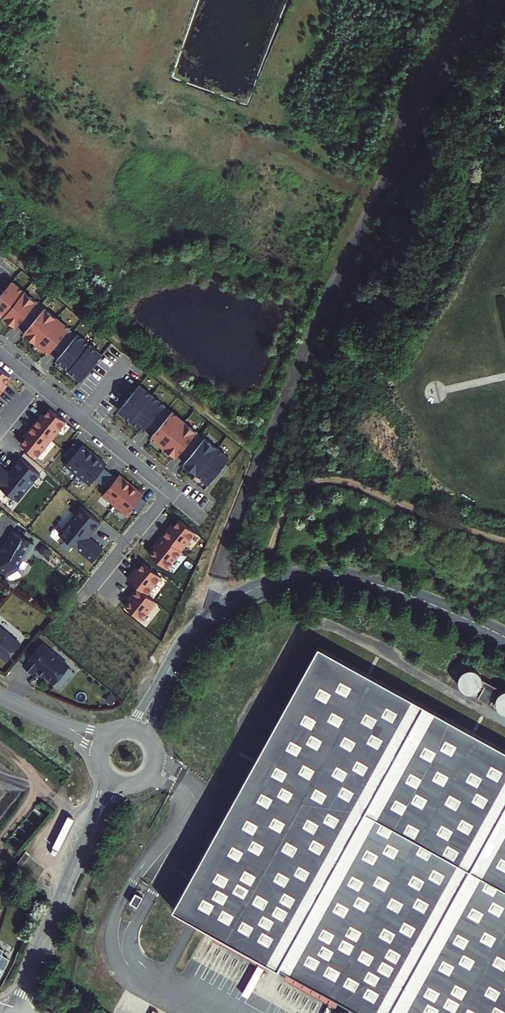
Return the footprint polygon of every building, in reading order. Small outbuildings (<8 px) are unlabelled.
[(15,327),(36,301),(11,281),(0,295),(0,314),(15,327)] [(24,334),(48,354),(69,328),(44,308),(24,334)] [(55,359),(79,379),(100,353),(75,333),(55,359)] [(3,390),(1,388),(10,377),(0,369),(0,393),(3,390)] [(119,411),(144,431),(165,406),(140,386),(119,411)] [(32,424),(51,439),(65,422),(49,408),(39,420),(37,418),(32,424)] [(151,437),(176,457),(197,432),(172,411),(151,437)] [(20,443),(37,457),(51,439),(32,424),(27,430),(29,432),(20,443)] [(183,463),(208,483),(229,458),(204,438),(183,463)] [(94,454),(82,444),(65,465),(77,475),(94,454)] [(106,464),(94,454),(77,475),(89,485),(106,464)] [(8,472),(0,466),(0,487),(18,500),(40,473),(20,457),(8,472)] [(119,474),(102,495),(114,505),(131,484),(119,474)] [(143,494),(131,484),(114,505),(126,515),(143,494)] [(59,533),(94,561),(104,548),(89,536),(101,521),(81,506),(59,533)] [(163,535),(181,550),(196,532),(179,519),(174,525),(170,531),(168,529),(163,535)] [(11,532),(5,543),(5,544),(5,545),(2,550),(2,549),(0,550),(0,565),(7,575),(19,566),(17,565),(22,557),(26,557),(33,544),(11,532)] [(181,550),(163,535),(158,541),(159,542),(155,548),(150,554),(168,569),(182,551),(181,550)] [(42,543),(38,548),(45,554),(49,549),(42,543)] [(138,586),(147,594),(161,576),(144,562),(139,568),(134,573),(132,572),(127,578),(138,586)] [(147,594),(138,586),(133,593),(135,594),(131,600),(126,606),(142,619),(156,601),(147,594)] [(99,593),(92,602),(104,610),(111,601),(99,593)] [(0,628),(0,656),(6,661),(20,644),(0,628)] [(42,642),(24,665),(34,673),(38,668),(39,669),(45,674),(55,682),(70,665),(42,642)] [(290,655),(161,927),(206,948),(204,954),(257,979),(259,973),(279,983),(276,988),(328,1012),(329,1012),(332,1008),(343,1012),(504,1012),(504,757),(290,655)] [(477,699),(489,705),(495,693),(498,694),(496,696),(496,698),(496,701),(496,704),(497,707),(500,709),(502,711),(504,711),(504,689),(503,690),(502,690),(480,680),(479,677),(477,674),(476,673),(473,672),(471,671),(469,671),(465,672),(463,673),(461,674),(459,676),(458,680),(458,684),(459,687),(461,690),(463,692),(465,693),(468,694),(470,694),(472,693),(474,693),(476,691),(478,689),(480,686),(480,685),(482,686),(477,699)] [(142,895),(135,892),(129,902),(134,904),(136,901),(139,903),(142,895)] [(0,949),(0,968),(4,970),(11,955),(3,951),(0,949)] [(49,999),(44,1010),(50,1012),(52,1012),(57,1003),(49,999)]
